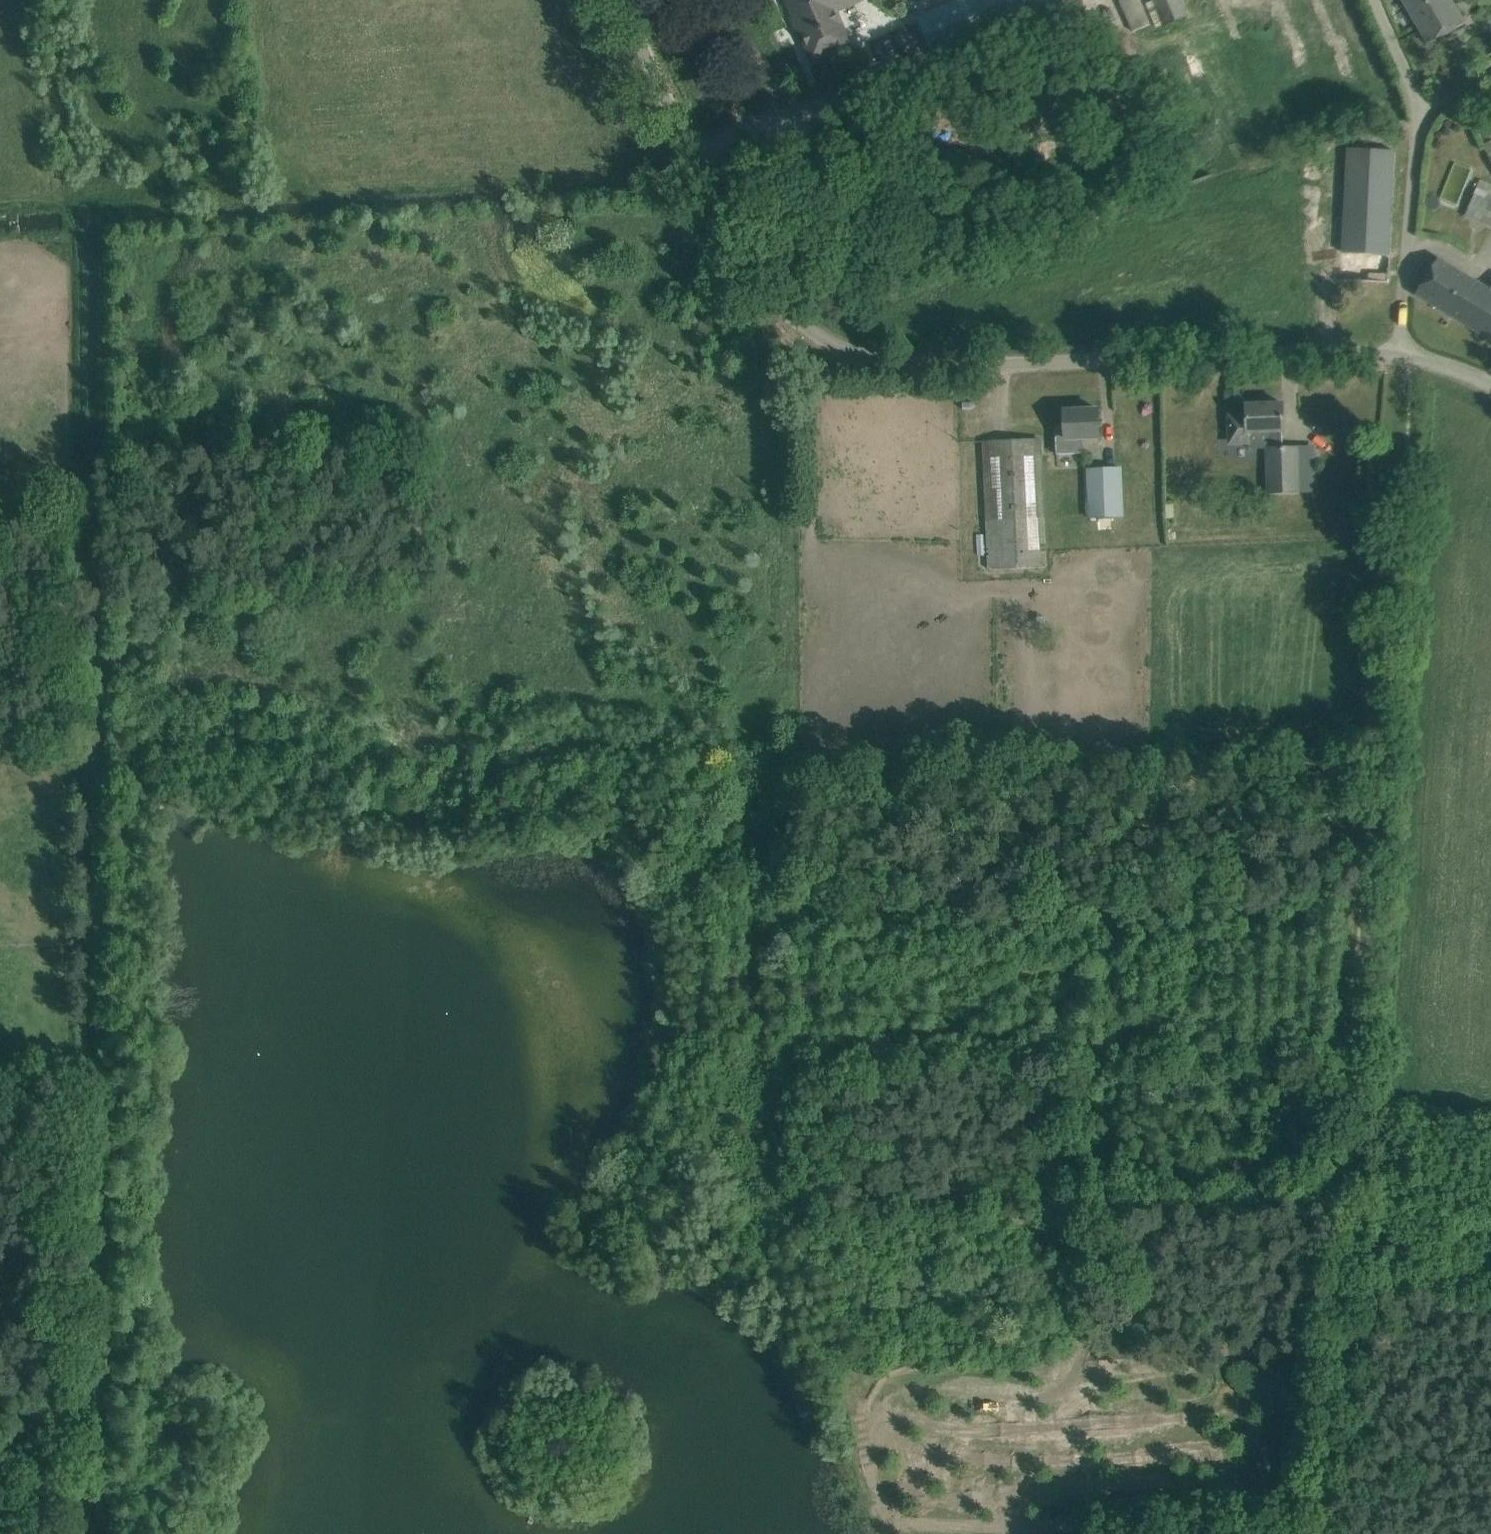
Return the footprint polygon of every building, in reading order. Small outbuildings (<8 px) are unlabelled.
[(841,0),(797,0),(802,13),(792,17),(799,36),(804,34),(814,56),(845,42),(831,9),(843,4),(841,0)] [(917,19),(932,54),(1055,0),(960,0),(917,19)] [(1153,0),(1146,3),(1157,28),(1163,26),(1153,0)] [(1428,44),(1465,23),(1451,0),(1402,0),(1428,44)] [(1143,6),(1125,13),(1134,33),(1151,25),(1143,6)] [(1340,280),(1389,282),(1395,149),(1346,147),(1340,280)] [(1482,179),(1466,215),(1490,226),(1490,183),(1482,179)] [(1490,340),(1490,286),(1489,290),(1437,258),(1415,294),(1490,340)] [(1250,444),(1250,433),(1265,433),(1267,492),(1299,491),(1297,447),(1282,448),(1282,431),(1283,431),(1282,403),(1246,404),(1246,415),(1228,415),(1229,444),(1250,444)] [(1056,454),(1099,453),(1098,409),(1063,410),(1064,427),(1055,427),(1056,454)] [(983,441),(988,568),(1045,565),(1039,439),(983,441)] [(1088,469),(1089,517),(1121,516),(1120,468),(1088,469)]
